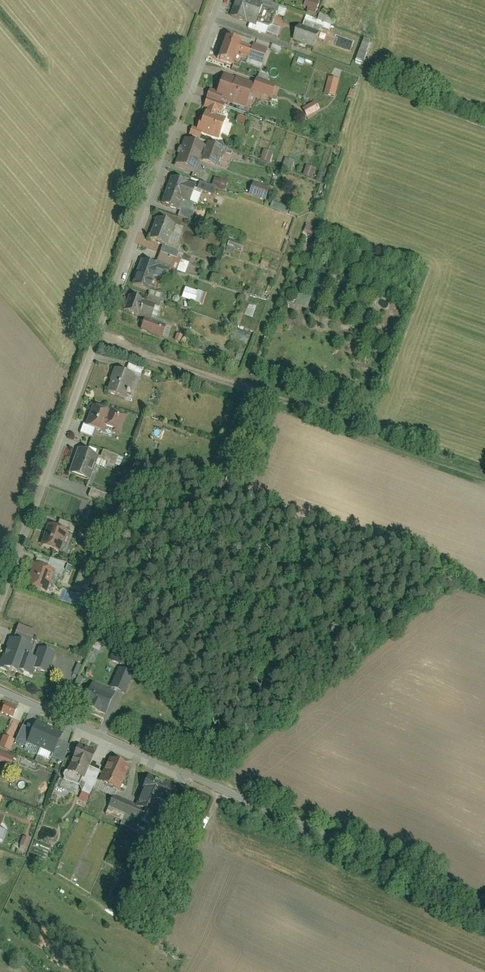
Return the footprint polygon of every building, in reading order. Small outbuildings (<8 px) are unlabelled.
[(246,0),(236,0),(231,15),(255,24),(258,16),(261,8),(262,6),(246,0)] [(315,0),(307,0),(304,8),(316,13),(320,2),(315,0)] [(258,16),(264,19),(267,10),(261,8),(258,16)] [(320,33),(298,25),(293,38),(315,46),(320,33)] [(241,43),(224,37),(216,58),(233,64),(237,52),(241,43)] [(373,41),(364,37),(356,60),(364,63),(373,41)] [(241,43),(237,52),(248,56),(252,47),(241,43)] [(262,64),(268,49),(253,44),(252,47),(248,56),(248,59),(262,64)] [(251,84),(224,74),(217,92),(222,94),(244,103),(251,84)] [(340,79),(329,76),(325,93),(336,96),(340,79)] [(252,89),(271,96),(275,85),(256,78),(252,89)] [(209,90),(206,97),(219,102),(222,94),(217,92),(209,90)] [(206,98),(203,106),(207,108),(217,111),(221,113),(224,105),(206,98)] [(315,101),(303,108),(308,116),(319,109),(315,101)] [(202,132),(219,138),(227,119),(215,115),(206,112),(204,111),(197,130),(202,132)] [(190,128),(188,134),(200,139),(202,132),(197,130),(190,128)] [(204,145),(184,138),(175,163),(195,170),(204,145)] [(215,165),(222,147),(207,141),(200,160),(215,165)] [(272,152),(263,150),(260,159),(269,162),(272,152)] [(294,160),(285,158),(282,167),(291,170),(294,160)] [(315,169),(306,166),(303,175),(312,178),(315,169)] [(194,184),(171,176),(161,203),(179,209),(182,200),(188,202),(192,191),(194,184)] [(224,190),(227,182),(214,177),(211,185),(215,187),(224,190)] [(196,188),(212,193),(215,187),(211,185),(199,181),(196,188)] [(269,188),(253,182),(249,195),(264,200),(269,188)] [(196,205),(200,193),(192,191),(188,202),(196,205)] [(178,216),(191,220),(194,211),(181,207),(178,216)] [(174,224),(156,217),(149,238),(167,244),(174,224)] [(302,233),(315,238),(318,230),(305,225),(302,233)] [(240,249),(241,243),(227,240),(226,245),(240,249)] [(162,246),(160,252),(174,257),(176,251),(162,246)] [(160,252),(157,260),(171,265),(174,257),(160,252)] [(177,253),(176,258),(188,262),(190,257),(177,253)] [(157,264),(142,259),(133,283),(149,288),(153,275),(159,277),(162,268),(156,267),(157,264)] [(202,303),(204,292),(183,288),(181,299),(202,303)] [(298,292),(294,304),(306,309),(311,297),(298,292)] [(155,303),(129,294),(124,310),(150,319),(155,303)] [(144,318),(141,328),(162,335),(165,325),(144,318)] [(233,329),(228,341),(244,347),(249,335),(233,329)] [(140,377),(143,368),(129,363),(126,372),(134,375),(140,377)] [(126,372),(114,368),(106,392),(126,399),(134,375),(126,372)] [(109,411),(92,405),(85,425),(96,429),(102,431),(103,429),(109,411)] [(103,429),(118,434),(125,414),(110,408),(109,411),(103,429)] [(82,424),(79,431),(94,436),(96,429),(85,425),(82,424)] [(98,455),(77,448),(69,473),(89,480),(95,463),(98,455)] [(95,463),(105,467),(106,464),(115,467),(118,455),(103,450),(101,456),(98,455),(95,463)] [(107,494),(91,488),(89,496),(104,501),(107,494)] [(73,532),(76,524),(59,519),(57,527),(67,530),(73,532)] [(57,527),(47,523),(39,545),(59,552),(67,530),(57,527)] [(54,570),(33,563),(25,585),(46,592),(54,570)] [(34,631),(18,625),(13,639),(29,645),(34,631)] [(9,638),(0,664),(0,667),(22,675),(23,672),(33,676),(35,669),(31,668),(35,658),(29,656),(32,646),(29,645),(13,639),(9,638)] [(54,652),(39,647),(35,658),(31,668),(35,669),(46,673),(54,652)] [(131,674),(118,668),(110,688),(123,693),(131,674)] [(114,693),(92,684),(84,703),(89,705),(88,709),(98,713),(100,710),(106,712),(114,693)] [(17,708),(5,703),(1,713),(13,718),(17,708)] [(62,733),(37,722),(28,743),(54,754),(62,733)] [(3,735),(0,742),(0,747),(9,751),(14,740),(3,735)] [(95,752),(78,745),(67,771),(84,778),(95,752)] [(129,766),(109,757),(99,782),(118,790),(129,766)] [(163,797),(170,783),(149,773),(143,788),(157,794),(163,797)] [(149,812),(157,794),(143,788),(135,805),(145,810),(149,812)] [(135,805),(114,796),(109,806),(126,813),(140,820),(145,810),(135,805)] [(126,813),(121,825),(135,831),(140,820),(126,813)] [(25,849),(29,840),(22,836),(18,846),(25,849)]
